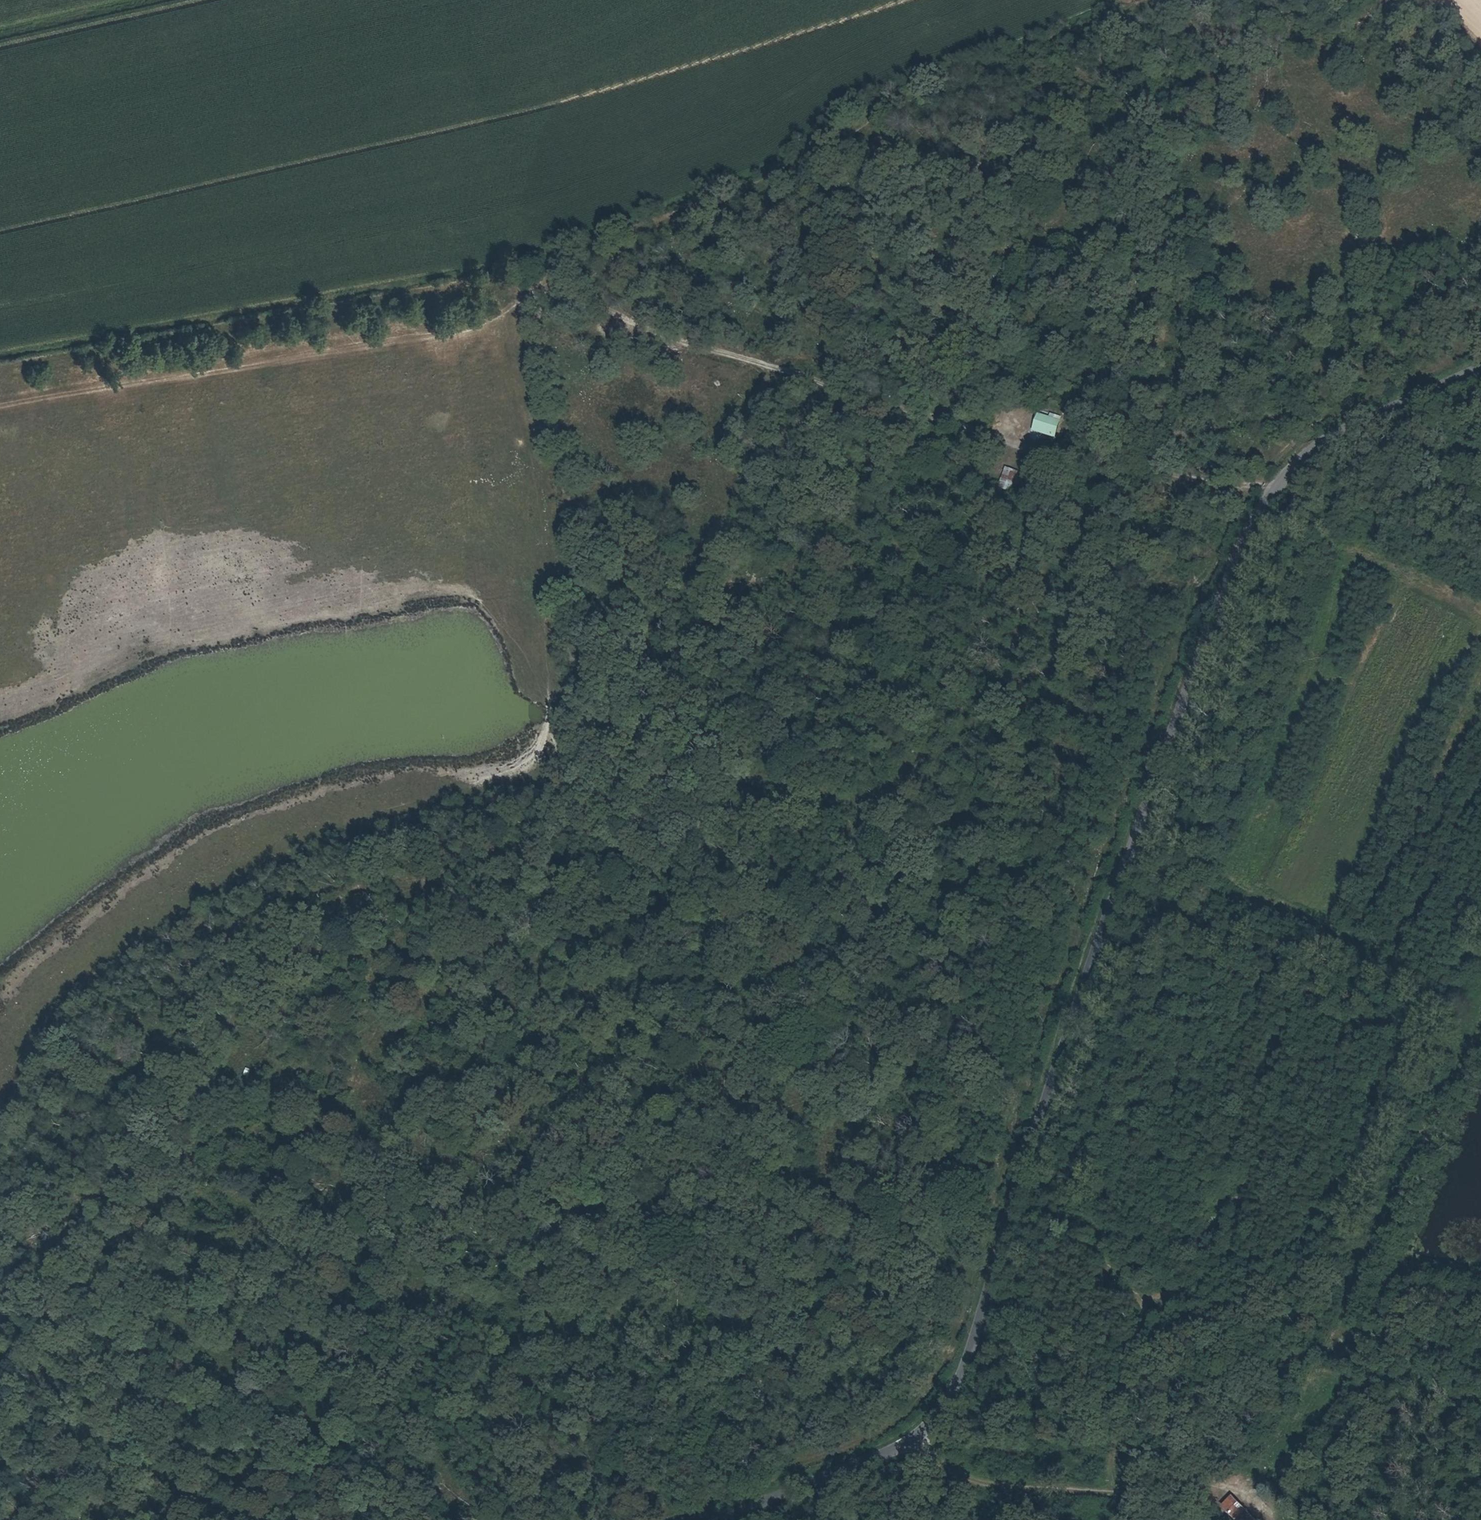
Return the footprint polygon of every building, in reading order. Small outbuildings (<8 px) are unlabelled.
[(1034,431),(1057,438),(1063,418),(1039,411),(1034,431)] [(1007,468),(999,487),(1013,493),(1021,473),(1007,468)] [(1255,1446),(1266,1460),(1275,1453),(1263,1439),(1255,1446)] [(1275,1453),(1266,1460),(1279,1474),(1287,1467),(1275,1453)]
